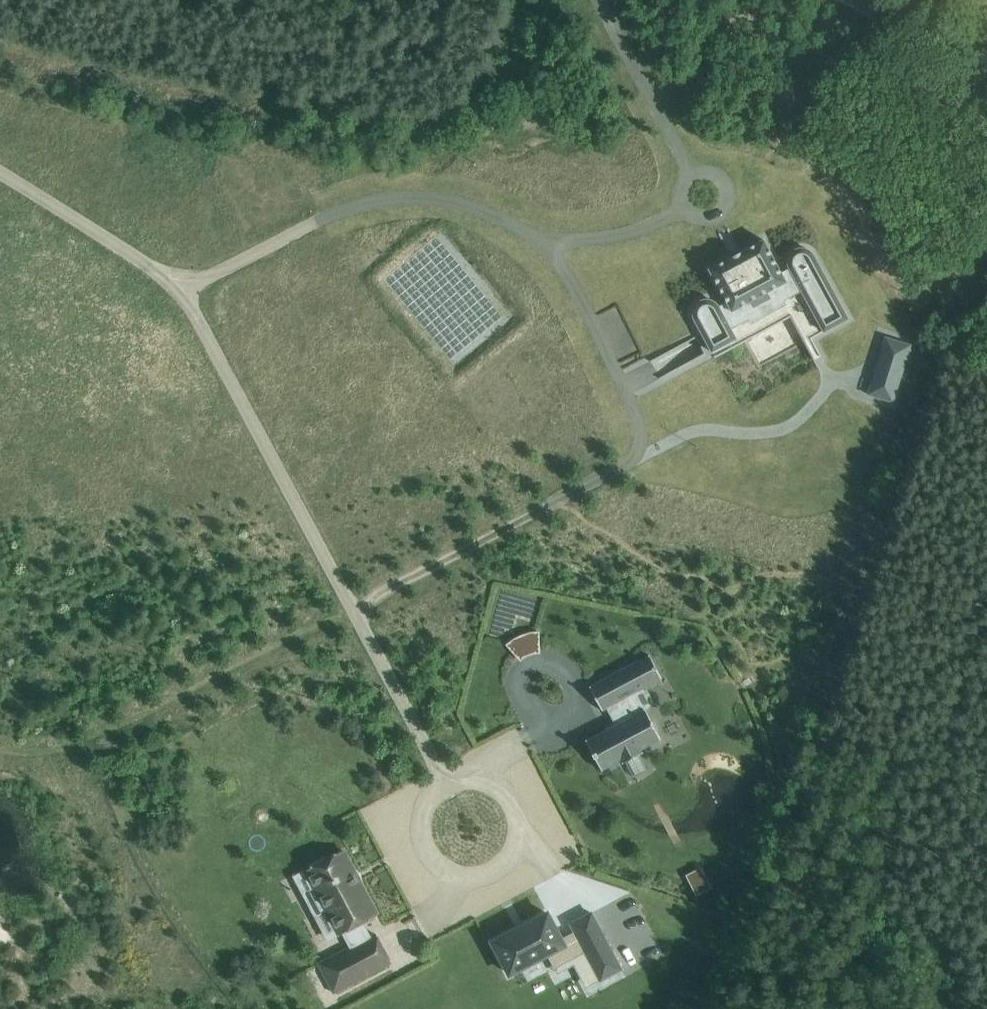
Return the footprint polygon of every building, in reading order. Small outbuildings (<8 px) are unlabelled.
[(695,304),(692,312),(694,319),(715,358),(790,317),(804,342),(848,318),(812,252),(803,248),(794,250),(788,258),(789,268),(781,273),(763,239),(709,269),(727,302),(719,306),(712,301),(702,300),(695,304)] [(650,358),(660,376),(706,351),(697,334),(650,358)] [(869,390),(867,394),(893,402),(911,345),(885,337),(869,390)] [(508,638),(515,613),(538,620),(544,598),(503,586),(489,633),(508,638)] [(514,658),(543,654),(539,630),(510,635),(514,658)] [(623,763),(642,753),(640,749),(660,739),(645,710),(642,711),(633,694),(662,679),(649,655),(589,687),(602,710),(607,708),(616,725),(586,741),(601,770),(621,759),(623,763)] [(305,872),(315,891),(310,893),(320,910),(324,908),(338,934),(344,930),(352,945),(318,964),(334,993),(390,963),(374,933),(365,938),(357,923),(377,912),(344,851),(325,861),(323,858),(309,865),(311,868),(305,872)] [(705,877),(691,885),(696,893),(710,886),(705,877)] [(548,916),(493,945),(506,969),(510,977),(547,957),(555,971),(586,954),(601,982),(614,975),(621,971),(591,915),(579,922),(571,926),(575,933),(561,941),(548,916)]
